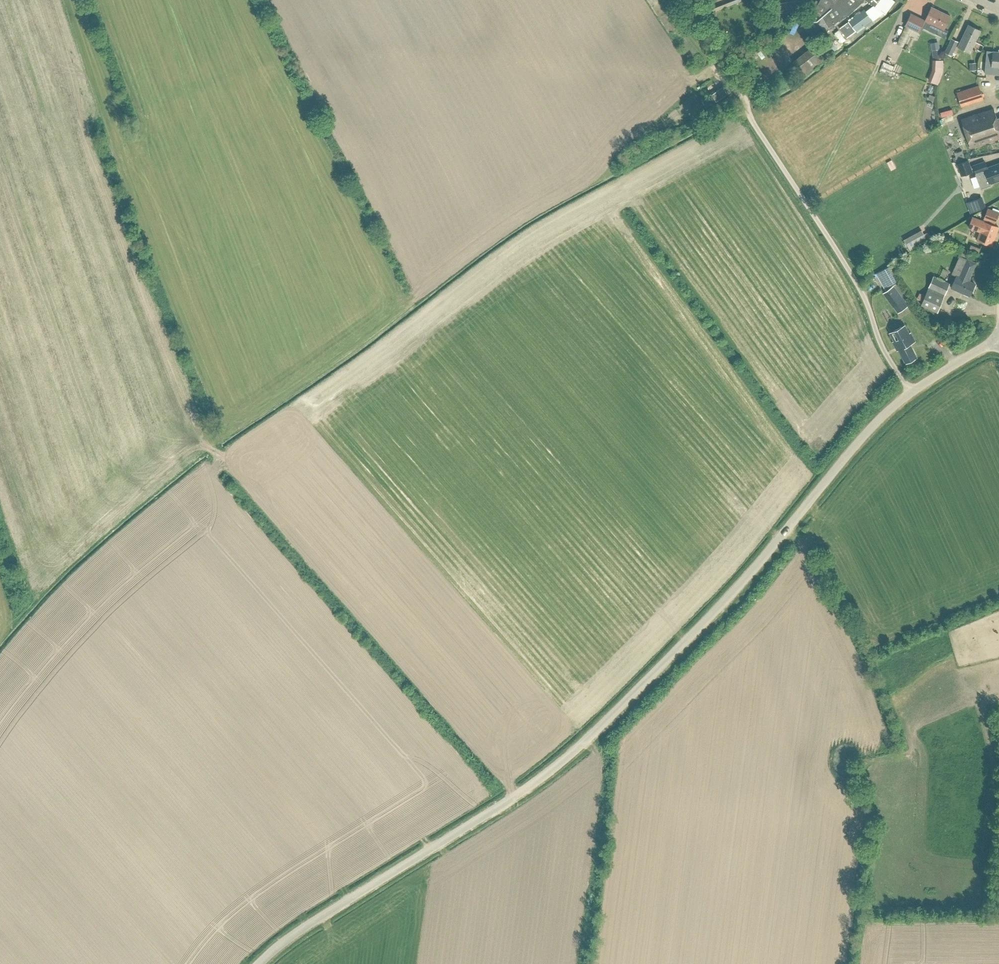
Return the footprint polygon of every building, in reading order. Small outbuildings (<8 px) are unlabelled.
[(835,25),(833,23),(849,13),(863,0),(819,0),(812,14),(817,16),(812,27),(817,35),(830,28),(835,25)] [(935,33),(942,36),(944,37),(948,30),(944,28),(950,15),(931,6),(925,19),(911,12),(907,20),(905,25),(920,33),(923,27),(934,32),(935,33)] [(865,8),(849,20),(856,30),(872,18),(865,8)] [(806,15),(798,23),(805,31),(813,22),(806,15)] [(958,46),(970,51),(980,30),(969,24),(958,46)] [(957,54),(953,52),(958,41),(952,37),(945,52),(949,54),(948,57),(954,60),(957,54)] [(941,58),(939,41),(930,42),(933,59),(941,58)] [(815,47),(794,63),(803,74),(824,58),(815,47)] [(985,73),(998,74),(998,52),(992,51),(987,51),(985,73)] [(891,58),(889,65),(899,69),(902,62),(891,58)] [(932,60),(932,69),(927,80),(937,84),(942,73),(942,60),(932,60)] [(957,92),(962,106),(983,99),(978,85),(957,92)] [(722,86),(711,94),(716,101),(727,93),(722,86)] [(961,118),(970,147),(998,138),(998,117),(997,118),(994,108),(961,118)] [(950,121),(960,117),(958,112),(948,116),(950,121)] [(951,162),(965,158),(962,150),(949,154),(951,162)] [(900,157),(894,160),(898,166),(903,163),(900,157)] [(973,171),(968,158),(956,163),(961,176),(973,171)] [(990,183),(998,180),(998,162),(987,167),(985,161),(973,165),(977,173),(975,174),(981,188),(990,185),(990,183)] [(986,208),(982,196),(966,202),(970,213),(986,208)] [(984,217),(995,222),(998,212),(987,208),(984,217)] [(998,226),(984,221),(972,216),(969,226),(980,230),(977,239),(992,245),(998,226)] [(921,229),(904,239),(910,250),(927,240),(921,229)] [(968,258),(967,258),(960,255),(952,273),(957,275),(951,287),(970,295),(975,283),(968,280),(976,262),(968,258)] [(934,276),(929,287),(945,294),(950,283),(934,276)] [(883,292),(898,312),(908,304),(893,285),(883,292)] [(927,290),(925,295),(919,292),(917,298),(923,301),(921,304),(937,312),(944,298),(927,290)] [(904,325),(890,332),(894,340),(893,341),(897,350),(899,349),(906,362),(916,357),(909,344),(915,341),(910,332),(908,333),(904,325)]
